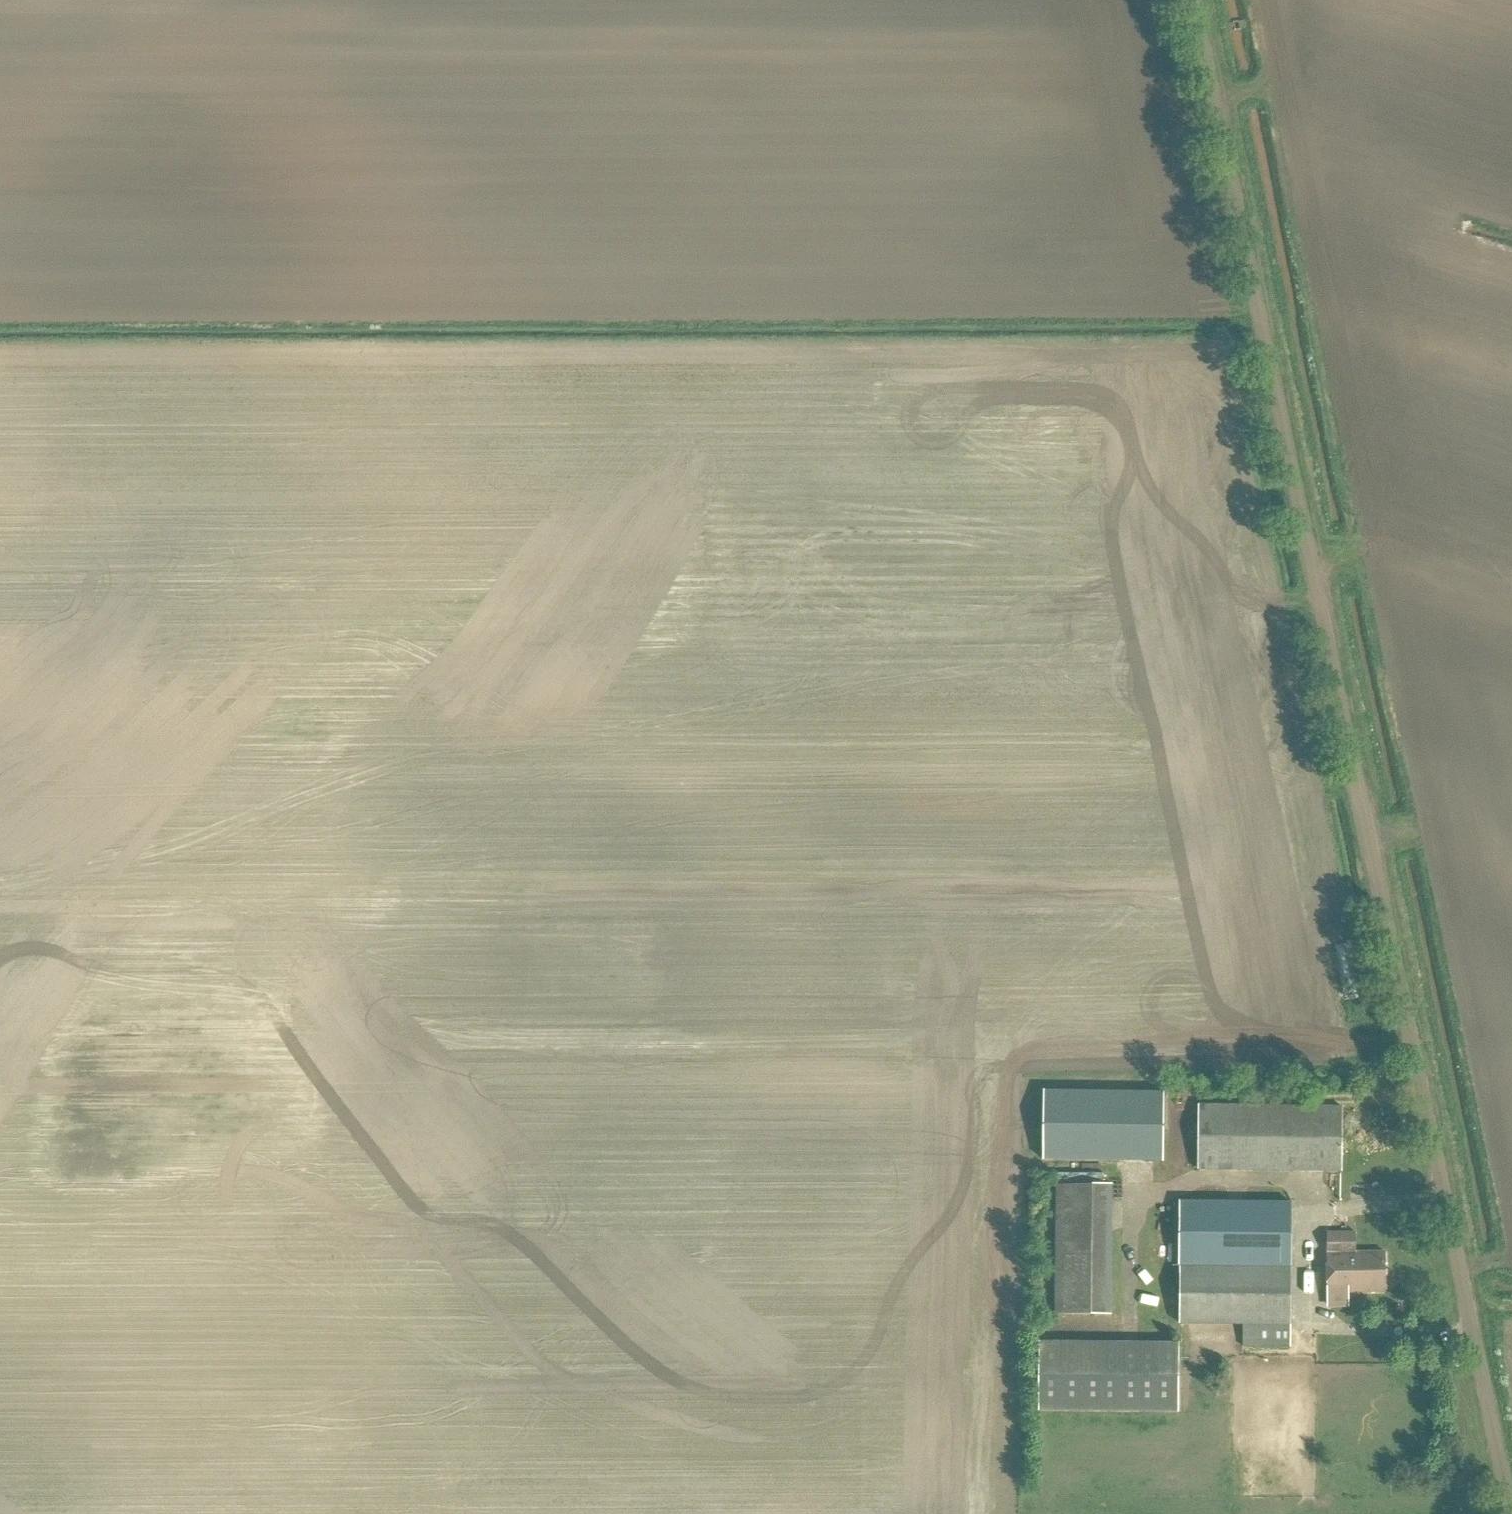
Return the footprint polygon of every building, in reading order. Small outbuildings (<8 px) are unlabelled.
[(1238,70),(1249,69),(1247,30),(1235,31),(1238,70)] [(1162,1093),(1042,1093),(1042,1161),(1162,1161),(1162,1093)] [(1343,1172),(1343,1107),(1198,1106),(1198,1171),(1343,1172)] [(1106,1314),(1107,1184),(1056,1186),(1055,1314),(1106,1314)] [(1292,1326),(1292,1203),(1179,1205),(1179,1266),(1180,1266),(1180,1326),(1292,1326)] [(1349,1295),(1385,1294),(1384,1253),(1356,1253),(1356,1234),(1327,1235),(1327,1254),(1325,1254),(1326,1295),(1326,1308),(1349,1308),(1349,1295)] [(1038,1411),(1179,1412),(1179,1344),(1039,1342),(1038,1411)]
